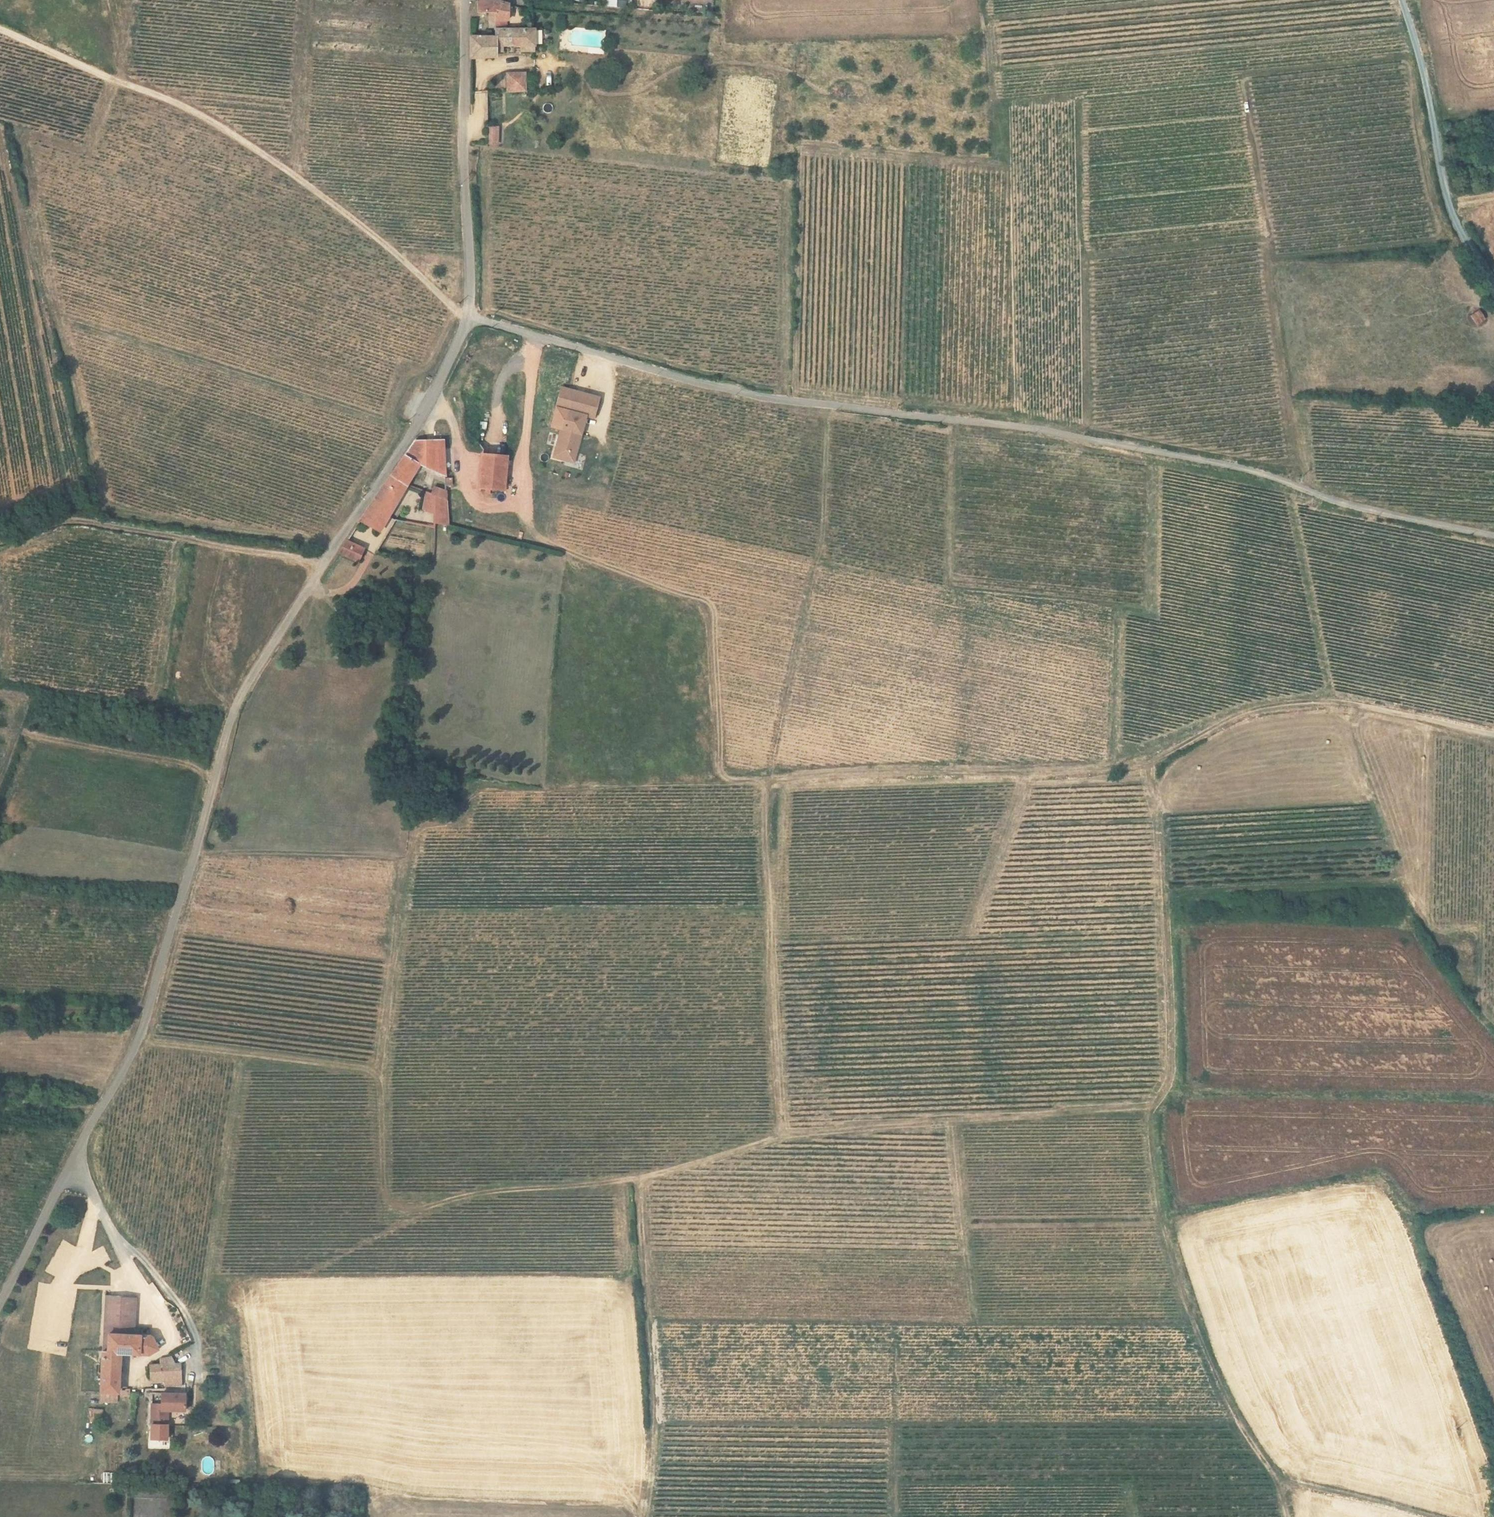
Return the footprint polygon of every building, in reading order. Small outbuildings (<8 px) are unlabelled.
[(475,12),(492,12),(493,19),(507,19),(507,6),(506,2),(497,0),(475,0),(475,12)] [(523,20),(532,20),(533,12),(524,11),(523,20)] [(493,28),(493,36),(470,36),(470,58),(493,58),(493,52),(502,52),(503,45),(523,45),(523,52),(536,52),(535,44),(540,44),(544,44),(549,43),(551,39),(551,35),(551,33),(550,31),(549,29),(547,28),(493,28)] [(507,72),(507,90),(526,90),(526,72),(507,72)] [(490,127),(490,142),(498,142),(498,127),(490,127)] [(574,463),(585,416),(594,418),(599,394),(559,385),(553,408),(563,410),(552,458),(574,463)] [(389,479),(406,486),(418,463),(446,476),(444,440),(414,440),(389,479)] [(478,486),(503,488),(506,455),(481,453),(478,486)] [(379,535),(406,486),(389,479),(360,522),(379,535)] [(445,501),(447,501),(446,488),(432,483),(428,494),(445,501)] [(434,514),(434,523),(448,526),(445,501),(428,494),(426,493),(422,512),(434,514)] [(364,547),(346,543),(337,557),(361,562),(364,547)] [(105,1334),(134,1335),(135,1298),(107,1296),(105,1334)] [(101,1392),(107,1392),(118,1393),(120,1354),(149,1355),(159,1349),(153,1336),(134,1335),(105,1334),(101,1392)] [(165,1385),(182,1384),(181,1365),(177,1365),(173,1355),(162,1358),(162,1365),(150,1365),(151,1376),(165,1375),(165,1381),(165,1385)] [(118,1403),(118,1393),(107,1392),(107,1402),(118,1403)] [(153,1424),(168,1424),(169,1409),(186,1410),(186,1393),(163,1392),(162,1404),(153,1403),(153,1424)] [(173,1415),(173,1424),(182,1424),(182,1414),(173,1415)] [(171,1499),(171,1485),(131,1485),(131,1498),(171,1499)]
